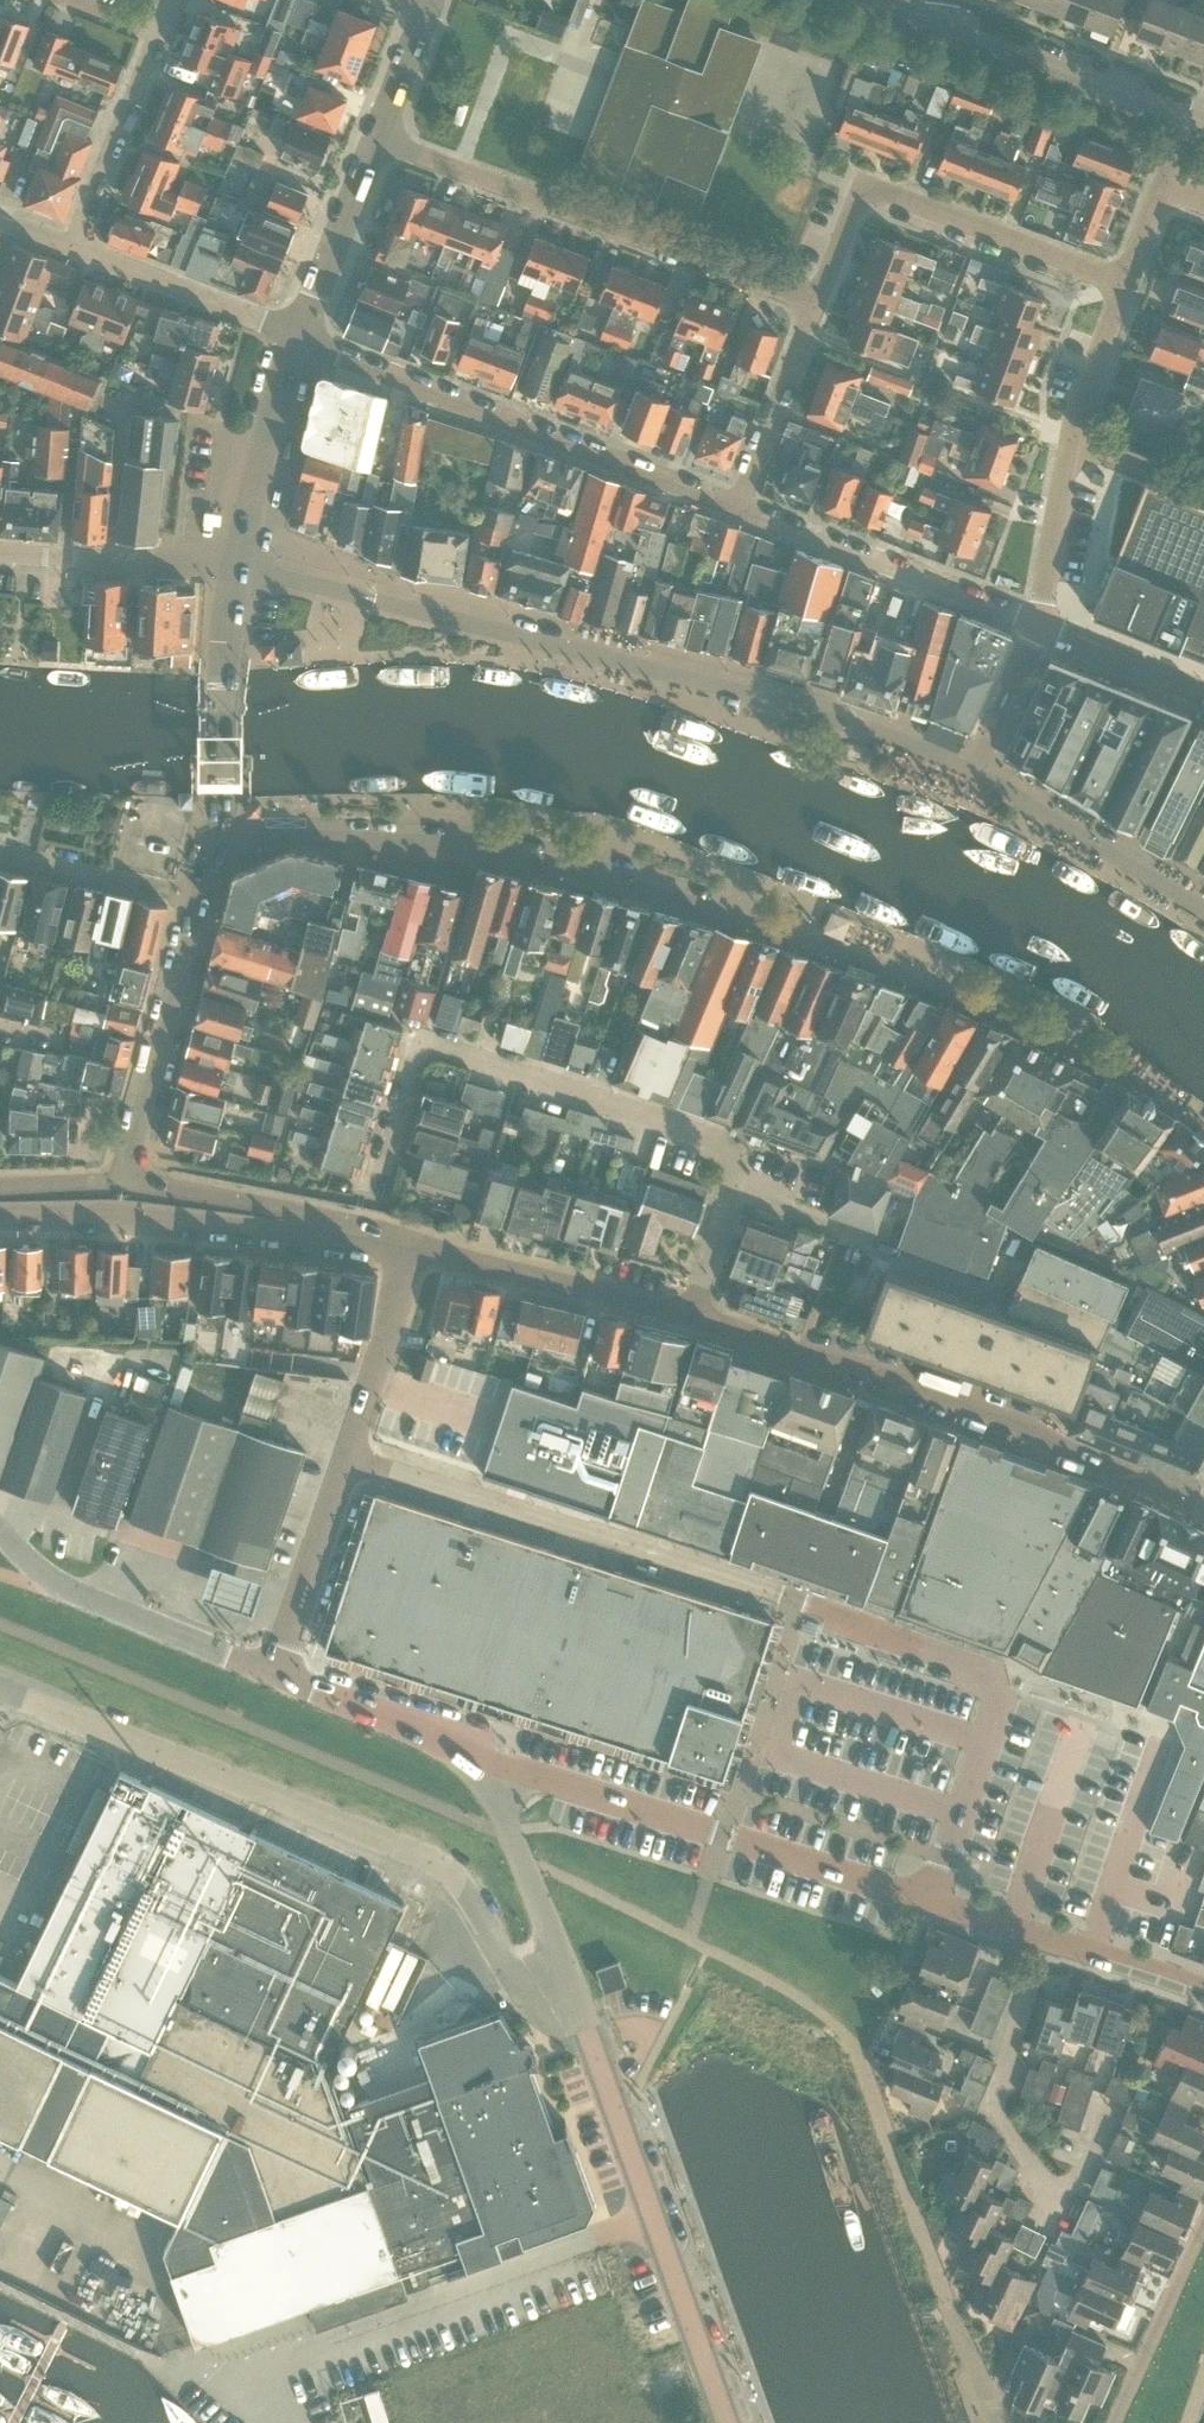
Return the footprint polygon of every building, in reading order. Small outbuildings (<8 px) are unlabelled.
[(306,30),(307,28),(364,51),(375,23),(340,9),(333,26),(312,18),(318,3),(311,0),(296,0),(288,22),(306,30)] [(569,20),(580,24),(589,0),(577,0),(569,20)] [(684,13),(649,0),(646,0),(619,72),(625,75),(599,144),(593,142),(581,172),(693,214),(704,183),(700,181),(726,112),(731,114),(758,41),(715,25),(725,0),(689,0),(684,13)] [(1039,5),(1063,14),(1068,0),(1041,0),(1039,5)] [(1063,14),(1087,23),(1096,0),(1068,0),(1063,14)] [(1087,23),(1112,32),(1124,0),(1096,0),(1087,23)] [(1161,44),(1177,4),(1178,0),(1137,0),(1132,14),(1143,19),(1136,35),(1161,44)] [(1161,44),(1185,53),(1203,4),(1203,1),(1203,0),(1192,0),(1189,9),(1177,4),(1161,44)] [(1185,53),(1203,60),(1203,4),(1185,53)] [(200,12),(191,36),(224,49),(231,52),(236,38),(240,27),(200,12)] [(29,23),(1,13),(0,16),(0,60),(0,59),(14,64),(29,23)] [(256,50),(272,56),(282,30),(265,24),(256,50)] [(307,28),(306,30),(302,40),(324,49),(318,64),(354,78),(364,51),(307,28)] [(68,38),(47,30),(34,62),(55,71),(62,53),(83,62),(76,79),(111,93),(114,86),(116,87),(122,73),(120,72),(123,64),(66,42),(68,38)] [(224,49),(191,36),(181,59),(213,72),(208,84),(237,96),(243,79),(228,73),(236,55),(224,50),(224,49)] [(303,54),(279,44),(273,59),(297,69),(303,54)] [(256,50),(252,60),(268,66),(272,56),(256,50)] [(878,65),(891,70),(892,70),(893,67),(895,61),(881,56),(878,65)] [(268,66),(252,60),(248,69),(265,75),(268,66)] [(892,70),(891,70),(888,80),(898,84),(902,70),(893,67),(892,70)] [(346,98),(310,84),(287,75),(281,90),(298,96),(300,90),(307,93),(299,113),(335,126),(346,98)] [(855,138),(865,142),(877,110),(874,109),(884,86),(859,77),(838,132),(842,133),(844,136),(852,139),(855,138)] [(951,89),(937,83),(927,110),(941,116),(951,89)] [(205,128),(205,129),(227,138),(227,136),(239,141),(247,121),(235,117),(233,122),(213,115),(218,102),(211,100),(205,98),(171,85),(161,111),(194,124),(195,124),(205,128)] [(989,113),(995,98),(957,85),(951,99),(989,113)] [(87,138),(99,110),(60,94),(29,168),(37,171),(25,203),(64,218),(80,176),(79,176),(93,141),(87,138)] [(1017,106),(995,98),(989,113),(1012,121),(1017,106)] [(907,107),(902,119),(902,120),(890,151),(895,153),(897,156),(905,160),(908,158),(913,160),(917,148),(919,149),(930,122),(921,119),(923,113),(907,107)] [(877,110),(865,142),(868,143),(870,146),(878,149),(881,148),(890,151),(902,120),(902,119),(889,114),(877,110)] [(188,139),(194,124),(161,111),(150,137),(184,151),(198,156),(202,144),(188,139)] [(325,151),(331,137),(275,115),(269,131),(287,138),(281,152),(319,167),(320,163),(325,161),(327,155),(325,151)] [(963,179),(976,146),(983,128),(983,127),(986,119),(976,116),(971,128),(955,123),(950,137),(938,170),(963,179)] [(1042,153),(1051,129),(1037,123),(1028,147),(1042,153)] [(227,138),(205,129),(200,141),(222,150),(227,138)] [(1135,153),(1085,134),(1073,164),(1086,169),(1091,167),(1125,180),(1135,153)] [(976,146),(963,179),(989,189),(1008,137),(1004,135),(1001,141),(996,139),(991,152),(976,146)] [(1008,137),(989,189),(1014,199),(1027,166),(1011,160),(1017,147),(1011,144),(1013,139),(1008,137)] [(260,166),(265,153),(238,142),(232,155),(260,166)] [(1060,159),(1062,154),(1057,144),(1051,142),(1046,154),(1060,159)] [(168,188),(169,186),(179,162),(145,148),(134,174),(168,188)] [(251,165),(232,157),(228,167),(247,175),(251,165)] [(179,193),(180,190),(169,186),(168,188),(134,174),(124,200),(169,219),(174,206),(196,214),(200,202),(179,193)] [(308,193),(276,180),(261,174),(256,185),(272,192),(265,208),(297,221),(299,217),(302,216),(305,210),(303,206),(308,193)] [(1041,188),(1112,214),(1116,202),(1120,200),(1122,194),(1121,190),(1122,186),(1088,174),(1082,187),(1046,175),(1041,188)] [(185,178),(180,190),(179,193),(200,202),(206,185),(185,178)] [(437,260),(457,208),(431,199),(432,197),(405,187),(403,192),(401,191),(389,221),(391,222),(389,226),(387,226),(382,239),(376,256),(396,264),(397,262),(432,275),(438,260),(437,260)] [(1107,226),(1112,214),(1041,188),(1039,187),(1035,197),(1073,211),(1067,228),(1063,237),(1079,243),(1082,234),(1101,241),(1102,238),(1106,236),(1109,230),(1107,226)] [(284,253),(295,225),(249,207),(237,235),(284,253)] [(458,245),(472,250),(484,219),(457,208),(437,260),(438,260),(451,265),(458,245)] [(126,211),(124,217),(118,215),(108,240),(146,255),(151,241),(166,246),(173,226),(152,218),(151,221),(126,211)] [(216,216),(208,213),(204,223),(212,226),(216,216)] [(479,299),(496,306),(507,279),(489,272),(506,227),(484,219),(472,250),(484,255),(477,275),(487,279),(479,299)] [(198,238),(186,268),(186,269),(265,300),(274,278),(283,257),(239,240),(234,255),(223,250),(230,234),(204,224),(198,238)] [(172,262),(186,268),(198,238),(184,232),(172,262)] [(537,313),(563,246),(535,236),(518,281),(534,287),(531,293),(529,292),(524,308),(537,313)] [(867,262),(906,276),(912,259),(933,267),(937,259),(916,251),(877,236),(867,262)] [(1194,238),(1192,242),(1188,244),(1186,250),(1188,254),(1186,258),(1189,259),(1185,270),(1203,277),(1203,242),(1194,238)] [(0,275),(0,276),(42,292),(51,268),(68,274),(72,265),(12,243),(0,275)] [(590,256),(563,246),(537,313),(551,319),(557,303),(554,302),(555,302),(561,285),(577,290),(590,256)] [(971,256),(966,268),(978,273),(982,261),(971,256)] [(857,287),(917,310),(920,301),(900,293),(906,276),(867,262),(857,287)] [(614,341),(639,275),(612,264),(599,299),(614,304),(607,323),(606,323),(601,337),(614,341)] [(398,310),(407,287),(426,295),(431,284),(411,276),(409,281),(372,266),(367,280),(363,281),(360,287),(362,291),(361,295),(398,310)] [(945,278),(932,273),(929,282),(942,287),(945,278)] [(666,285),(639,275),(614,341),(627,346),(639,314),(653,319),(666,285)] [(992,309),(1003,313),(1032,323),(1041,298),(1002,283),(1002,284),(981,275),(977,284),(998,292),(992,309)] [(50,322),(55,308),(46,304),(41,306),(37,305),(42,292),(0,276),(0,303),(50,322)] [(78,343),(90,347),(112,288),(85,278),(69,320),(85,326),(78,343)] [(1170,311),(1202,323),(1200,328),(1203,330),(1203,289),(1179,279),(1177,283),(1173,285),(1170,291),(1172,295),(1171,299),(1174,300),(1170,311)] [(848,313),(858,317),(859,316),(887,327),(887,326),(893,310),(914,318),(917,310),(857,287),(848,313)] [(112,288),(90,347),(101,352),(108,335),(123,341),(140,298),(112,288)] [(435,311),(437,312),(421,352),(431,356),(433,359),(438,360),(442,359),(444,360),(460,320),(457,319),(464,299),(442,291),(435,311)] [(690,332),(699,336),(711,302),(689,293),(674,332),(664,360),(676,365),(681,351),(683,352),(690,332)] [(386,337),(395,315),(358,300),(345,334),(397,354),(401,343),(386,337)] [(185,344),(192,315),(162,307),(162,308),(145,301),(141,312),(159,319),(155,336),(185,344)] [(920,301),(917,310),(927,313),(930,305),(920,301)] [(711,302),(699,336),(707,339),(700,358),(702,358),(697,373),(709,377),(720,349),(734,310),(711,302)] [(945,306),(932,302),(928,313),(941,318),(945,306)] [(0,303),(0,331),(24,340),(32,320),(36,322),(38,327),(47,331),(50,322),(0,303)] [(968,315),(953,310),(949,322),(964,327),(968,315)] [(927,313),(923,322),(938,327),(941,319),(941,318),(927,313)] [(973,330),(1033,353),(1043,327),(1032,323),(1003,313),(997,330),(976,322),(973,330)] [(484,375),(497,339),(482,334),(488,318),(477,314),(458,366),(484,375)] [(219,323),(192,315),(185,344),(211,351),(211,350),(219,323)] [(529,335),(534,336),(539,322),(525,316),(520,330),(519,330),(513,345),(497,339),(484,375),(511,386),(529,335)] [(859,316),(858,317),(849,342),(888,357),(909,365),(912,356),(919,338),(898,330),(887,326),(887,327),(859,316)] [(61,323),(52,320),(49,330),(57,333),(61,323)] [(539,322),(534,336),(534,337),(517,382),(524,385),(522,390),(549,400),(568,349),(569,346),(573,335),(539,322)] [(1201,339),(1202,338),(1162,323),(1156,339),(1153,340),(1150,348),(1151,351),(1149,356),(1189,371),(1197,350),(1203,353),(1203,340),(1201,339)] [(764,371),(778,334),(749,324),(736,361),(730,377),(743,382),(749,366),(764,371)] [(984,363),(1023,378),(1033,353),(973,330),(970,339),(990,346),(984,363)] [(574,334),(569,346),(568,349),(575,352),(569,367),(555,402),(567,407),(567,411),(574,413),(577,410),(582,412),(595,377),(579,371),(585,355),(592,341),(574,334)] [(0,335),(0,374),(61,397),(58,426),(68,427),(68,435),(81,437),(83,406),(96,411),(109,377),(0,335)] [(185,344),(179,363),(177,362),(174,357),(154,351),(151,364),(211,380),(219,352),(211,350),(211,351),(185,344)] [(595,377),(582,412),(587,414),(587,418),(594,420),(597,418),(608,423),(622,387),(621,387),(627,372),(633,375),(639,359),(620,351),(614,368),(617,369),(611,383),(595,377)] [(817,388),(882,412),(886,401),(878,398),(861,392),(860,395),(855,393),(862,374),(827,361),(817,388)] [(1013,404),(1023,378),(984,363),(978,380),(957,373),(954,382),(974,389),(974,390),(1013,404)] [(172,378),(175,379),(169,399),(204,409),(211,380),(151,364),(148,374),(158,377),(157,378),(167,381),(172,378)] [(915,381),(873,365),(868,378),(910,394),(915,381)] [(943,393),(949,380),(926,371),(921,385),(943,393)] [(682,379),(680,378),(671,374),(666,384),(643,375),(623,428),(654,440),(667,404),(671,406),(682,379)] [(682,374),(680,378),(682,379),(671,406),(657,441),(683,451),(703,401),(708,402),(714,386),(703,382),(697,398),(693,396),(687,412),(676,408),(688,377),(682,374)] [(1203,386),(1203,379),(1189,374),(1185,386),(1202,392),(1203,386)] [(1181,416),(1186,404),(1179,401),(1183,392),(1142,376),(1127,416),(1151,426),(1145,441),(1170,450),(1175,435),(1167,432),(1175,414),(1181,416)] [(334,377),(332,383),(331,382),(329,382),(328,383),(327,383),(325,385),(324,386),(323,387),(308,449),(370,470),(387,396),(334,377)] [(882,413),(882,412),(817,388),(807,414),(842,427),(849,409),(854,411),(853,413),(879,423),(882,413)] [(746,419),(753,403),(730,394),(723,410),(732,414),(726,429),(708,423),(696,456),(724,467),(731,464),(731,463),(743,436),(741,435),(747,420),(746,419)] [(930,432),(954,441),(1008,461),(1018,434),(983,422),(979,433),(950,423),(959,401),(945,396),(937,418),(936,417),(930,432)] [(393,475),(415,481),(428,412),(428,411),(405,402),(393,475)] [(934,413),(927,411),(925,416),(921,415),(917,426),(929,430),(934,413)] [(179,418),(132,412),(117,540),(155,543),(164,464),(174,466),(179,418)] [(114,427),(83,414),(81,437),(78,478),(74,536),(105,539),(114,427)] [(428,416),(422,446),(436,449),(442,420),(428,416)] [(448,452),(453,424),(442,420),(436,449),(448,452)] [(65,474),(68,435),(68,427),(58,426),(36,424),(32,471),(65,474)] [(459,455),(464,427),(453,424),(448,452),(459,455)] [(837,436),(810,426),(804,440),(816,445),(815,449),(800,443),(794,457),(791,456),(779,488),(813,500),(837,436)] [(464,427),(459,455),(492,463),(499,438),(464,427)] [(897,460),(905,463),(906,461),(916,465),(922,451),(922,450),(927,435),(909,428),(898,458),(897,460)] [(499,438),(492,463),(488,478),(520,488),(531,450),(499,438)] [(954,441),(950,452),(964,457),(965,454),(971,456),(964,475),(998,488),(1008,461),(954,441)] [(862,446),(858,457),(856,456),(850,472),(834,466),(820,501),(825,502),(826,505),(833,508),(836,507),(849,511),(869,461),(873,450),(862,446)] [(308,450),(300,483),(333,492),(334,488),(336,488),(341,461),(308,450)] [(919,469),(931,473),(938,455),(926,450),(919,469)] [(514,517),(510,530),(521,533),(523,528),(536,529),(540,516),(547,517),(550,499),(560,460),(537,451),(527,491),(519,518),(514,517)] [(893,494),(905,463),(897,460),(898,458),(896,457),(883,489),(868,483),(855,517),(858,518),(859,521),(866,524),(869,522),(880,526),(892,493),(893,494)] [(0,505),(0,533),(58,538),(63,491),(49,490),(49,489),(43,488),(43,489),(11,486),(11,479),(16,480),(18,460),(14,460),(15,459),(5,458),(0,505)] [(583,468),(560,460),(550,499),(547,517),(554,517),(559,502),(573,508),(583,468)] [(361,468),(341,461),(336,488),(355,493),(361,468)] [(379,475),(368,471),(361,502),(344,498),(334,540),(338,541),(363,551),(373,505),(374,505),(379,475)] [(645,491),(624,483),(590,471),(574,527),(565,524),(554,560),(569,564),(597,571),(598,572),(584,617),(616,625),(628,586),(629,586),(641,589),(645,569),(656,572),(657,566),(667,532),(636,522),(638,516),(661,524),(669,501),(645,492),(645,491)] [(417,482),(415,482),(394,477),(389,507),(375,503),(365,552),(391,562),(399,522),(410,524),(417,482)] [(300,483),(290,522),(315,532),(323,496),(332,498),(333,492),(300,483)] [(1094,615),(1203,660),(1203,506),(1147,483),(1094,615)] [(944,519),(982,533),(990,510),(923,485),(918,498),(932,503),(931,504),(948,510),(944,519)] [(515,512),(489,505),(482,503),(471,542),(472,550),(466,584),(493,592),(502,560),(486,555),(490,540),(505,545),(510,530),(514,517),(515,512)] [(689,546),(708,551),(718,519),(695,510),(688,533),(693,535),(689,546)] [(973,556),(982,533),(944,519),(941,527),(926,521),(925,523),(911,518),(906,530),(934,540),(934,541),(973,556)] [(729,559),(729,558),(739,527),(719,520),(709,552),(729,559)] [(469,531),(410,524),(402,572),(461,580),(469,531)] [(739,527),(729,558),(729,559),(735,561),(728,585),(740,589),(756,533),(739,527)] [(680,571),(686,544),(668,539),(662,566),(680,571)] [(566,575),(569,564),(554,560),(512,548),(498,593),(555,609),(564,580),(566,575)] [(828,618),(843,565),(796,548),(763,663),(809,675),(826,617),(828,618)] [(712,581),(719,556),(707,552),(700,578),(712,581)] [(750,560),(748,569),(743,588),(749,590),(731,654),(762,663),(776,612),(758,607),(760,598),(777,603),(786,570),(750,560)] [(597,571),(569,564),(566,575),(564,580),(568,581),(572,570),(595,576),(597,571)] [(875,577),(849,567),(834,619),(838,621),(828,657),(817,654),(810,676),(844,686),(875,577)] [(641,589),(629,586),(617,626),(639,631),(654,577),(656,572),(645,569),(641,589)] [(583,617),(595,576),(572,570),(568,581),(559,611),(583,617)] [(654,577),(639,631),(661,636),(676,582),(654,577)] [(862,625),(863,625),(845,686),(894,703),(911,645),(925,598),(876,578),(862,625)] [(133,634),(135,603),(125,602),(126,582),(85,579),(83,601),(90,601),(87,644),(122,646),(123,633),(133,634)] [(698,587),(676,582),(661,636),(683,642),(698,587)] [(138,648),(172,650),(172,664),(190,665),(192,651),(195,592),(176,590),(177,585),(143,583),(138,648)] [(719,593),(698,587),(683,642),(704,648),(726,653),(741,598),(719,593)] [(911,645),(939,653),(943,655),(956,610),(925,598),(911,645)] [(993,674),(1011,633),(960,612),(931,716),(968,732),(994,674),(993,674)] [(58,639),(44,639),(43,659),(57,659),(58,639)] [(280,645),(281,662),(302,661),(301,640),(280,641),(280,645)] [(938,687),(929,685),(939,653),(911,645),(894,703),(930,716),(938,687)] [(263,647),(264,656),(274,656),(273,646),(263,647)] [(1054,709),(1073,666),(1051,657),(1024,714),(1038,721),(1040,718),(1048,722),(1050,717),(1056,720),(1060,712),(1054,709)] [(1005,751),(1071,791),(1122,686),(1073,666),(1054,709),(1060,712),(1056,720),(1050,717),(1048,722),(1040,718),(1038,721),(1024,714),(1005,751)] [(1122,686),(1071,791),(1105,812),(1160,701),(1122,686)] [(1160,701),(1105,812),(1133,829),(1135,826),(1140,828),(1194,718),(1189,715),(1190,713),(1160,701)] [(1203,786),(1203,714),(1197,711),(1194,718),(1140,828),(1138,833),(1172,851),(1203,786)] [(1173,852),(1194,864),(1203,845),(1203,787),(1173,852)] [(193,808),(193,798),(180,798),(180,808),(193,808)] [(250,814),(260,813),(259,803),(249,804),(250,814)] [(274,917),(288,910),(308,916),(326,920),(332,894),(333,891),(337,892),(344,862),(291,849),(262,862),(234,875),(222,919),(252,926),(254,920),(258,921),(272,925),(274,917)] [(376,899),(384,872),(359,865),(351,893),(352,893),(348,909),(359,912),(355,928),(342,925),(337,951),(358,956),(368,914),(372,898),(376,899)] [(483,929),(500,873),(479,868),(453,956),(478,963),(488,931),(483,929)] [(28,876),(0,869),(0,925),(15,929),(28,876)] [(368,914),(390,919),(395,920),(406,877),(384,872),(376,899),(372,898),(368,914)] [(508,939),(526,880),(500,873),(483,929),(488,931),(499,934),(492,958),(501,960),(501,961),(502,961),(508,939)] [(67,884),(31,875),(14,944),(28,947),(31,935),(53,940),(67,884)] [(432,883),(406,877),(395,920),(390,919),(383,946),(375,973),(363,970),(352,1006),(389,1016),(392,1008),(400,980),(402,972),(406,973),(412,954),(432,883)] [(526,880),(508,939),(511,940),(506,959),(519,963),(520,963),(526,943),(543,947),(560,888),(526,880)] [(465,890),(432,883),(412,954),(406,973),(402,972),(400,980),(392,1008),(425,1018),(436,985),(420,980),(430,942),(449,947),(465,890)] [(103,891),(76,885),(62,942),(89,948),(103,891)] [(567,972),(572,956),(590,895),(560,888),(543,947),(540,958),(542,963),(542,965),(567,972)] [(124,942),(135,898),(104,891),(93,934),(110,938),(105,959),(120,962),(124,942)] [(308,916),(299,950),(290,985),(290,986),(305,990),(322,996),(340,923),(347,898),(332,894),(326,920),(308,916)] [(590,895),(572,956),(567,972),(566,978),(579,982),(589,948),(605,952),(619,902),(590,895)] [(137,898),(122,957),(153,964),(168,905),(137,898)] [(649,909),(620,902),(592,998),(599,1001),(603,999),(607,986),(605,982),(610,966),(624,970),(649,909)] [(654,982),(681,918),(654,911),(629,972),(654,982)] [(681,918),(654,982),(640,1016),(653,1021),(657,1020),(660,1014),(671,1018),(695,965),(711,927),(681,918)] [(211,961),(237,969),(247,934),(220,927),(211,961)] [(695,965),(671,1018),(663,1036),(667,1037),(666,1039),(636,1026),(612,1081),(642,1094),(676,1106),(697,1058),(706,1062),(712,1047),(727,1010),(755,939),(716,927),(699,967),(695,965)] [(247,934),(237,969),(264,977),(273,942),(247,934)] [(778,947),(755,939),(727,1010),(749,1018),(778,947)] [(264,977),(290,985),(299,950),(273,942),(264,977)] [(741,1106),(742,1107),(780,1025),(776,1023),(777,1021),(781,1022),(785,1013),(809,957),(783,949),(756,1012),(758,1013),(757,1015),(753,1014),(707,1115),(732,1125),(741,1106)] [(143,1003),(153,964),(122,957),(116,977),(115,977),(110,995),(143,1003)] [(780,1025),(742,1107),(735,1126),(768,1137),(774,1118),(777,1119),(839,983),(836,982),(842,969),(814,959),(790,1015),(785,1013),(781,1022),(777,1021),(776,1023),(780,1025)] [(255,1009),(263,981),(210,965),(203,992),(255,1009)] [(845,970),(839,983),(777,1119),(770,1134),(821,1157),(835,1124),(836,1122),(814,1113),(850,1034),(873,980),(845,970)] [(48,991),(3,980),(2,987),(0,994),(0,1012),(41,1022),(48,991)] [(841,1126),(891,1037),(887,1034),(910,993),(875,981),(851,1034),(850,1034),(814,1113),(836,1122),(835,1124),(841,1126)] [(351,989),(328,983),(324,999),(347,1005),(351,989)] [(322,996),(305,990),(295,1022),(312,1027),(322,996)] [(460,1031),(464,1013),(461,1012),(466,997),(444,990),(434,1023),(460,1031)] [(239,1035),(247,1007),(202,993),(195,1021),(239,1035)] [(832,1152),(847,1158),(872,1114),(882,1120),(946,1007),(915,995),(891,1037),(841,1126),(846,1127),(832,1152)] [(70,1020),(73,1003),(48,997),(44,1015),(70,1020)] [(109,1002),(106,1012),(103,1025),(112,1027),(135,1032),(141,1009),(109,1002)] [(103,1025),(106,1012),(77,1004),(74,1018),(103,1025)] [(947,1005),(946,1007),(882,1120),(872,1114),(847,1158),(847,1159),(889,1175),(899,1157),(976,1020),(947,1005)] [(356,1025),(351,1039),(395,1052),(403,1027),(359,1014),(359,1015),(342,1010),(339,1020),(356,1025)] [(476,1036),(480,1027),(482,1019),(464,1013),(460,1031),(476,1036)] [(962,1114),(975,1092),(1010,1034),(982,1021),(954,1072),(957,1074),(941,1107),(935,1104),(918,1133),(942,1147),(962,1114)] [(97,1037),(92,1057),(127,1064),(134,1038),(111,1033),(112,1027),(103,1025),(94,1024),(82,1022),(80,1033),(97,1037)] [(543,1058),(552,1030),(536,1026),(528,1054),(543,1058)] [(251,1057),(253,1046),(193,1027),(186,1055),(228,1067),(232,1052),(251,1057)] [(571,1068),(581,1034),(577,1033),(575,1037),(552,1030),(543,1058),(566,1065),(566,1067),(571,1068)] [(348,1049),(344,1063),(388,1077),(395,1052),(351,1039),(325,1031),(322,1041),(348,1049)] [(600,1040),(581,1034),(571,1068),(588,1074),(600,1040)] [(986,1109),(978,1123),(991,1131),(1038,1047),(1010,1034),(975,1092),(994,1104),(990,1111),(986,1109)] [(39,1079),(45,1053),(23,1047),(17,1075),(39,1079)] [(1085,1070),(1038,1047),(991,1131),(978,1123),(945,1176),(928,1169),(918,1186),(915,1196),(911,1208),(898,1244),(965,1268),(987,1208),(991,1199),(993,1192),(998,1184),(1011,1192),(1046,1130),(1048,1131),(1050,1132),(1085,1070)] [(62,1056),(46,1052),(42,1070),(58,1073),(62,1056)] [(127,1064),(92,1057),(88,1056),(66,1052),(63,1066),(84,1070),(81,1083),(120,1092),(127,1064)] [(341,1073),(337,1088),(381,1101),(388,1077),(344,1063),(318,1055),(305,1052),(304,1052),(301,1061),(341,1073)] [(217,1095),(224,1068),(185,1056),(178,1084),(217,1095)] [(721,1080),(693,1070),(678,1105),(704,1114),(721,1080)] [(1103,1078),(1085,1070),(1050,1132),(1048,1131),(1023,1175),(1004,1207),(991,1199),(987,1208),(966,1268),(988,1276),(1007,1220),(1032,1236),(1067,1250),(1089,1229),(1103,1216),(1109,1221),(1114,1216),(1121,1226),(1136,1214),(1129,1205),(1140,1196),(1123,1185),(1175,1116),(1128,1088),(1104,1075),(1103,1078)] [(39,1086),(40,1080),(17,1075),(15,1083),(9,1104),(12,1105),(11,1142),(37,1143),(38,1108),(39,1086)] [(287,1111),(295,1083),(276,1077),(269,1105),(287,1111)] [(334,1098),(329,1112),(373,1125),(381,1101),(337,1088),(310,1080),(300,1077),(297,1087),(334,1098)] [(273,1083),(260,1079),(255,1098),(268,1102),(273,1083)] [(82,1089),(58,1084),(40,1080),(39,1086),(38,1108),(37,1143),(64,1143),(65,1114),(81,1114),(82,1089)] [(170,1112),(219,1124),(226,1097),(217,1095),(178,1084),(170,1112)] [(472,1107),(460,1103),(424,1092),(415,1120),(459,1133),(464,1118),(468,1120),(472,1107)] [(326,1122),(322,1136),(366,1150),(373,1125),(329,1112),(303,1104),(300,1114),(326,1122)] [(579,1121),(566,1117),(562,1129),(589,1137),(596,1114),(582,1110),(579,1121)] [(285,1115),(268,1111),(263,1129),(280,1134),(285,1115)] [(212,1153),(219,1124),(170,1112),(163,1140),(186,1147),(186,1146),(212,1153)] [(517,1128),(521,1116),(507,1112),(504,1124),(517,1128)] [(562,1129),(566,1117),(552,1113),(549,1125),(562,1129)] [(610,1118),(596,1114),(589,1137),(617,1145),(620,1133),(607,1129),(610,1118)] [(1155,1185),(1166,1176),(1203,1160),(1203,1139),(1177,1118),(1136,1170),(1155,1185)] [(407,1148),(418,1151),(455,1162),(455,1161),(459,1149),(455,1148),(459,1133),(415,1120),(407,1148)] [(483,1126),(479,1139),(491,1143),(495,1129),(483,1126)] [(366,1150),(322,1136),(295,1128),(292,1138),(319,1146),(314,1161),(358,1175),(366,1150)] [(274,1158),(279,1139),(256,1132),(251,1151),(274,1158)] [(634,1137),(620,1133),(617,1145),(631,1150),(634,1137)] [(491,1143),(479,1139),(475,1153),(486,1156),(491,1143)] [(418,1151),(415,1162),(422,1164),(416,1184),(435,1190),(437,1186),(474,1198),(478,1186),(464,1182),(469,1165),(455,1161),(455,1162),(418,1151)] [(250,1156),(230,1152),(227,1165),(246,1170),(250,1156)] [(918,1186),(928,1169),(899,1157),(889,1175),(847,1159),(828,1213),(877,1230),(892,1188),(915,1196),(918,1186)] [(1155,1185),(1145,1193),(1154,1215),(1203,1195),(1203,1160),(1166,1176),(1155,1185)] [(297,1167),(284,1163),(281,1176),(293,1179),(297,1167)] [(504,1225),(517,1181),(502,1176),(503,1169),(491,1165),(476,1217),(504,1225)] [(710,1187),(654,1167),(651,1176),(707,1195),(710,1187)] [(518,1181),(517,1181),(504,1225),(520,1230),(518,1237),(530,1240),(532,1233),(546,1182),(536,1179),(537,1173),(521,1169),(518,1181)] [(546,1182),(532,1233),(542,1236),(544,1229),(561,1234),(574,1190),(558,1185),(560,1178),(548,1174),(546,1182)] [(694,1233),(705,1201),(644,1182),(624,1245),(654,1254),(664,1223),(694,1233)] [(574,1190),(561,1234),(577,1239),(575,1246),(587,1249),(589,1242),(588,1242),(603,1191),(592,1187),(590,1195),(574,1190)] [(588,1242),(589,1242),(616,1250),(629,1206),(612,1201),(614,1194),(603,1191),(588,1242)] [(1089,1229),(1067,1250),(1093,1260),(1121,1271),(1203,1235),(1203,1203),(1168,1217),(1154,1223),(1142,1231),(1123,1240),(1113,1243),(1109,1246),(1089,1229)] [(783,1260),(802,1267),(802,1266),(815,1271),(819,1257),(807,1252),(807,1254),(787,1247),(793,1232),(749,1217),(740,1245),(783,1260)] [(1178,1249),(1184,1264),(1183,1265),(1186,1272),(1197,1272),(1203,1269),(1203,1238),(1178,1249)] [(1037,1241),(1021,1276),(1062,1294),(1080,1302),(1111,1315),(1112,1315),(1113,1313),(1115,1314),(1130,1282),(1037,1241)] [(91,1287),(92,1248),(88,1247),(86,1244),(77,1244),(75,1247),(62,1247),(62,1287),(91,1287)] [(778,1288),(778,1287),(782,1276),(778,1274),(783,1260),(740,1245),(730,1272),(741,1276),(741,1275),(778,1288)] [(41,1284),(42,1247),(15,1247),(15,1284),(41,1284)] [(125,1293),(138,1295),(140,1265),(127,1264),(128,1250),(100,1248),(97,1288),(125,1290),(125,1293)] [(187,1293),(190,1255),(156,1252),(154,1284),(153,1291),(187,1293)] [(232,1256),(205,1253),(198,1308),(226,1311),(233,1258),(232,1258),(232,1256)] [(234,1255),(233,1258),(226,1311),(254,1315),(262,1260),(261,1260),(261,1259),(234,1255)] [(263,1259),(262,1260),(254,1315),(284,1319),(292,1264),(291,1264),(291,1263),(263,1259)] [(293,1262),(292,1264),(284,1319),(311,1323),(319,1268),(318,1268),(318,1265),(293,1262)] [(1165,1269),(1146,1263),(1124,1272),(1162,1287),(1167,1275),(1165,1269)] [(802,1266),(802,1267),(797,1280),(810,1284),(815,1271),(802,1266)] [(320,1267),(320,1268),(319,1268),(311,1323),(340,1327),(347,1272),(346,1271),(346,1270),(320,1267)] [(348,1270),(348,1272),(347,1272),(340,1327),(370,1331),(378,1274),(348,1270)] [(887,1271),(864,1334),(1075,1411),(1092,1366),(1109,1322),(1111,1315),(1080,1302),(1062,1294),(1021,1276),(1004,1313),(887,1271)] [(782,1320),(783,1319),(786,1310),(792,1292),(778,1287),(778,1288),(741,1275),(741,1276),(737,1286),(745,1288),(738,1308),(757,1315),(758,1312),(782,1320)] [(1193,1280),(1202,1303),(1203,1304),(1203,1276),(1193,1280)] [(443,1290),(434,1324),(460,1330),(459,1332),(495,1339),(498,1327),(492,1326),(500,1292),(487,1289),(484,1286),(478,1285),(474,1286),(471,1285),(470,1290),(451,1285),(443,1290)] [(1115,1314),(1113,1313),(1112,1315),(1109,1322),(1203,1373),(1203,1316),(1159,1291),(1151,1306),(1138,1299),(1126,1320),(1115,1314)] [(155,1296),(140,1295),(135,1333),(161,1336),(165,1303),(155,1303),(155,1296)] [(546,1314),(549,1304),(523,1297),(520,1310),(504,1306),(498,1333),(513,1336),(534,1341),(541,1312),(546,1314)] [(585,1312),(549,1304),(546,1314),(541,1312),(534,1341),(535,1341),(531,1357),(540,1360),(544,1344),(575,1351),(585,1312)] [(808,1317),(786,1310),(783,1319),(792,1323),(791,1327),(803,1331),(808,1317)] [(616,1320),(603,1317),(594,1355),(622,1361),(632,1324),(629,1323),(626,1321),(620,1319),(616,1320)] [(1109,1322),(1092,1366),(1097,1369),(1128,1382),(1186,1408),(1187,1407),(1203,1417),(1203,1373),(1109,1322)] [(635,1325),(621,1376),(676,1390),(692,1338),(635,1325)] [(709,1426),(732,1353),(732,1350),(696,1339),(673,1414),(709,1426)] [(1,1483),(44,1356),(0,1342),(0,1483),(1,1483)] [(44,1356),(1,1483),(48,1499),(84,1394),(72,1390),(83,1357),(48,1346),(44,1356)] [(789,1371),(732,1353),(709,1426),(762,1444),(789,1371)] [(428,1378),(434,1358),(420,1354),(414,1373),(428,1378)] [(528,1369),(524,1382),(538,1387),(542,1373),(528,1369)] [(1076,1411),(1075,1411),(1068,1429),(1136,1458),(1148,1429),(1150,1429),(1152,1423),(1116,1410),(1128,1382),(1097,1369),(1076,1411)] [(763,1445),(828,1466),(855,1394),(791,1371),(763,1445)] [(166,1383),(138,1373),(124,1411),(153,1422),(166,1383)] [(668,1414),(663,1431),(676,1390),(621,1376),(615,1397),(583,1386),(577,1403),(514,1382),(484,1472),(608,1515),(728,1554),(863,1602),(887,1536),(886,1535),(834,1517),(813,1509),(822,1484),(828,1466),(763,1445),(762,1444),(709,1426),(673,1414),(668,1414)] [(1187,1407),(1186,1408),(1128,1382),(1116,1410),(1152,1423),(1150,1429),(1203,1451),(1203,1417),(1187,1407)] [(834,1517),(886,1535),(912,1464),(913,1464),(928,1421),(875,1402),(859,1445),(860,1445),(834,1517)] [(169,1404),(130,1518),(184,1537),(197,1541),(252,1560),(264,1564),(302,1452),(303,1449),(261,1435),(267,1418),(242,1410),(236,1426),(169,1404)] [(117,1524),(151,1424),(106,1408),(72,1508),(117,1524)] [(915,1546),(957,1431),(929,1421),(887,1536),(915,1546)] [(1203,1478),(1203,1451),(1150,1429),(1148,1429),(1136,1458),(1141,1459),(1142,1456),(1146,1458),(1145,1461),(1201,1483),(1203,1478)] [(1046,1463),(957,1431),(923,1524),(1013,1556),(1046,1463)] [(1098,1482),(1046,1463),(1013,1556),(1052,1570),(1098,1482)] [(1096,1565),(1132,1495),(1098,1482),(1052,1570),(1085,1587),(1093,1572),(1096,1565)] [(723,1777),(773,1620),(373,1493),(323,1649),(723,1777)] [(1096,1565),(1178,1607),(1185,1611),(1193,1592),(1190,1591),(1203,1559),(1203,1528),(1132,1495),(1096,1565)] [(915,1546),(891,1612),(1008,1653),(1041,1671),(1063,1629),(1085,1587),(1052,1570),(1013,1556),(923,1524),(915,1546)] [(887,1536),(863,1602),(891,1612),(915,1546),(887,1536)] [(1190,1591),(1203,1597),(1203,1559),(1190,1591)] [(1178,1607),(1093,1572),(1085,1587),(1063,1629),(1041,1671),(1112,1696),(1134,1704),(1137,1705),(1178,1607)] [(1193,1669),(1167,1658),(1145,1707),(1173,1718),(1195,1727),(1158,1826),(1182,1835),(1203,1776),(1203,1642),(1193,1669)] [(121,1771),(17,1983),(0,1975),(0,2131),(20,2141),(21,2140),(50,2154),(50,2155),(181,2218),(166,2250),(173,2273),(172,2273),(198,2344),(309,2304),(318,2329),(409,2296),(407,2291),(429,2284),(429,2283),(448,2275),(525,2247),(524,2243),(588,2220),(596,2203),(565,2118),(563,2119),(567,2129),(556,2133),(534,2073),(536,2072),(538,2073),(539,2072),(532,2060),(534,2053),(532,2046),(527,2042),(520,2041),(501,2010),(418,2040),(430,2074),(346,2104),(354,2125),(349,2126),(329,2070),(327,2069),(358,2002),(398,2021),(428,1957),(389,1938),(404,1905),(121,1771)] [(1198,1807),(1184,1840),(1203,1847),(1203,1809),(1198,1807)] [(960,1879),(972,1883),(977,1869),(965,1865),(960,1879)] [(1195,1922),(1203,1925),(1203,1905),(1201,1904),(1195,1922)] [(1203,1933),(1203,1930),(1179,1921),(1172,1944),(1186,1949),(1189,1940),(1200,1944),(1203,1933)] [(926,1968),(922,1977),(950,1987),(953,1979),(963,1983),(978,1945),(937,1928),(932,1941),(930,1940),(920,1965),(926,1968)] [(605,1990),(627,1983),(619,1959),(597,1967),(605,1990)] [(907,2010),(901,2023),(922,2031),(927,2018),(941,2024),(951,1999),(946,1996),(950,1987),(922,1977),(919,1985),(909,1981),(898,2006),(907,2010)] [(1078,2036),(1092,2041),(1106,1997),(1079,1988),(1075,1999),(1065,2036),(1076,2040),(1078,2036)] [(1065,2036),(1075,1999),(1065,1996),(1063,2003),(1043,1997),(1037,2016),(1040,2017),(1032,2041),(1060,2050),(1065,2036)] [(1106,1997),(1092,2041),(1107,2046),(1106,2050),(1119,2054),(1134,2006),(1106,1997)] [(1174,2070),(1179,2057),(1203,2067),(1203,2064),(1203,2021),(1187,2013),(1180,2029),(1163,2021),(1158,2034),(1165,2038),(1154,2061),(1174,2070)] [(922,2031),(901,2023),(892,2046),(896,2048),(891,2060),(900,2064),(937,2079),(937,2078),(942,2067),(935,2064),(940,2052),(917,2042),(922,2031)] [(966,2075),(987,2084),(997,2060),(962,2045),(957,2057),(971,2063),(966,2075)] [(1125,2048),(1121,2062),(1133,2066),(1137,2052),(1125,2048)] [(1052,2073),(1056,2062),(1042,2057),(1039,2068),(1030,2066),(1020,2094),(1043,2101),(1052,2073)] [(1174,2070),(1180,2072),(1169,2096),(1190,2105),(1195,2093),(1203,2097),(1203,2068),(1203,2067),(1179,2057),(1174,2070)] [(1133,2066),(1121,2062),(1117,2075),(1113,2074),(1104,2092),(1129,2103),(1138,2083),(1129,2079),(1133,2066)] [(945,2096),(950,2084),(937,2078),(937,2079),(900,2064),(890,2088),(913,2097),(908,2109),(928,2117),(938,2093),(945,2096)] [(1079,2082),(1083,2070),(1069,2066),(1065,2078),(1079,2082)] [(1083,2070),(1079,2082),(1093,2087),(1097,2075),(1083,2070)] [(955,2086),(952,2093),(954,2098),(977,2108),(981,2097),(960,2088),(955,2086)] [(1195,2153),(1203,2133),(1203,2129),(1183,2119),(1188,2108),(1168,2099),(1158,2122),(1151,2119),(1145,2132),(1164,2140),(1195,2153)] [(1133,2126),(1139,2113),(1127,2108),(1121,2121),(1133,2126)] [(977,2136),(983,2123),(972,2117),(966,2131),(977,2136)] [(1123,2148),(1129,2134),(1118,2129),(1112,2143),(1123,2148)] [(1195,2153),(1164,2140),(1159,2152),(1166,2155),(1160,2167),(1183,2177),(1178,2188),(1198,2197),(1203,2184),(1203,2157),(1195,2153)] [(980,2189),(989,2171),(993,2164),(969,2152),(958,2174),(947,2168),(937,2188),(960,2199),(957,2206),(969,2212),(980,2189)] [(993,2164),(989,2171),(999,2176),(1005,2161),(996,2156),(993,2164)] [(1107,2183),(1113,2170),(1102,2165),(1096,2178),(1107,2183)] [(1187,2221),(1198,2197),(1178,2188),(1173,2199),(1150,2189),(1145,2201),(1138,2198),(1132,2210),(1178,2231),(1183,2219),(1187,2221)] [(991,2226),(1000,2208),(1004,2200),(980,2189),(969,2212),(957,2206),(947,2225),(970,2236),(967,2243),(980,2249),(991,2226)] [(1004,2200),(1000,2208),(1009,2213),(1016,2198),(1006,2193),(1004,2200)] [(1062,2228),(1083,2237),(1090,2224),(1089,2223),(1095,2210),(1084,2205),(1078,2218),(1069,2215),(1062,2228)] [(1131,2232),(1121,2255),(1141,2263),(1146,2253),(1168,2263),(1179,2238),(1130,2216),(1124,2229),(1131,2232)] [(1002,2263),(1011,2243),(1014,2237),(991,2226),(980,2249),(967,2243),(958,2262),(981,2273),(978,2279),(990,2286),(1002,2263)] [(1048,2264),(1059,2269),(1076,2276),(1081,2265),(1070,2260),(1075,2250),(1077,2251),(1083,2237),(1062,2228),(1055,2242),(1051,2240),(1047,2248),(1041,2261),(1048,2264)] [(1081,2265),(1076,2276),(1076,2277),(1121,2296),(1126,2286),(1130,2287),(1141,2263),(1121,2255),(1116,2266),(1093,2256),(1088,2268),(1081,2265)] [(1035,2279),(1002,2263),(990,2286),(978,2279),(969,2299),(992,2310),(988,2317),(1011,2328),(1035,2279)] [(1059,2269),(1048,2264),(1042,2277),(1053,2283),(1059,2269)] [(1121,2296),(1076,2277),(1070,2289),(1077,2292),(1067,2315),(1087,2324),(1092,2313),(1114,2323),(1125,2298),(1121,2296)] [(1072,2328),(1063,2348),(1079,2356),(1062,2394),(1061,2393),(1056,2403),(1081,2414),(1089,2396),(1100,2402),(1114,2371),(1097,2363),(1105,2343),(1072,2328)] [(1079,2356),(1063,2348),(1058,2358),(1024,2343),(1012,2369),(1024,2374),(1013,2397),(1038,2408),(1047,2387),(1061,2393),(1062,2394),(1079,2356)]
